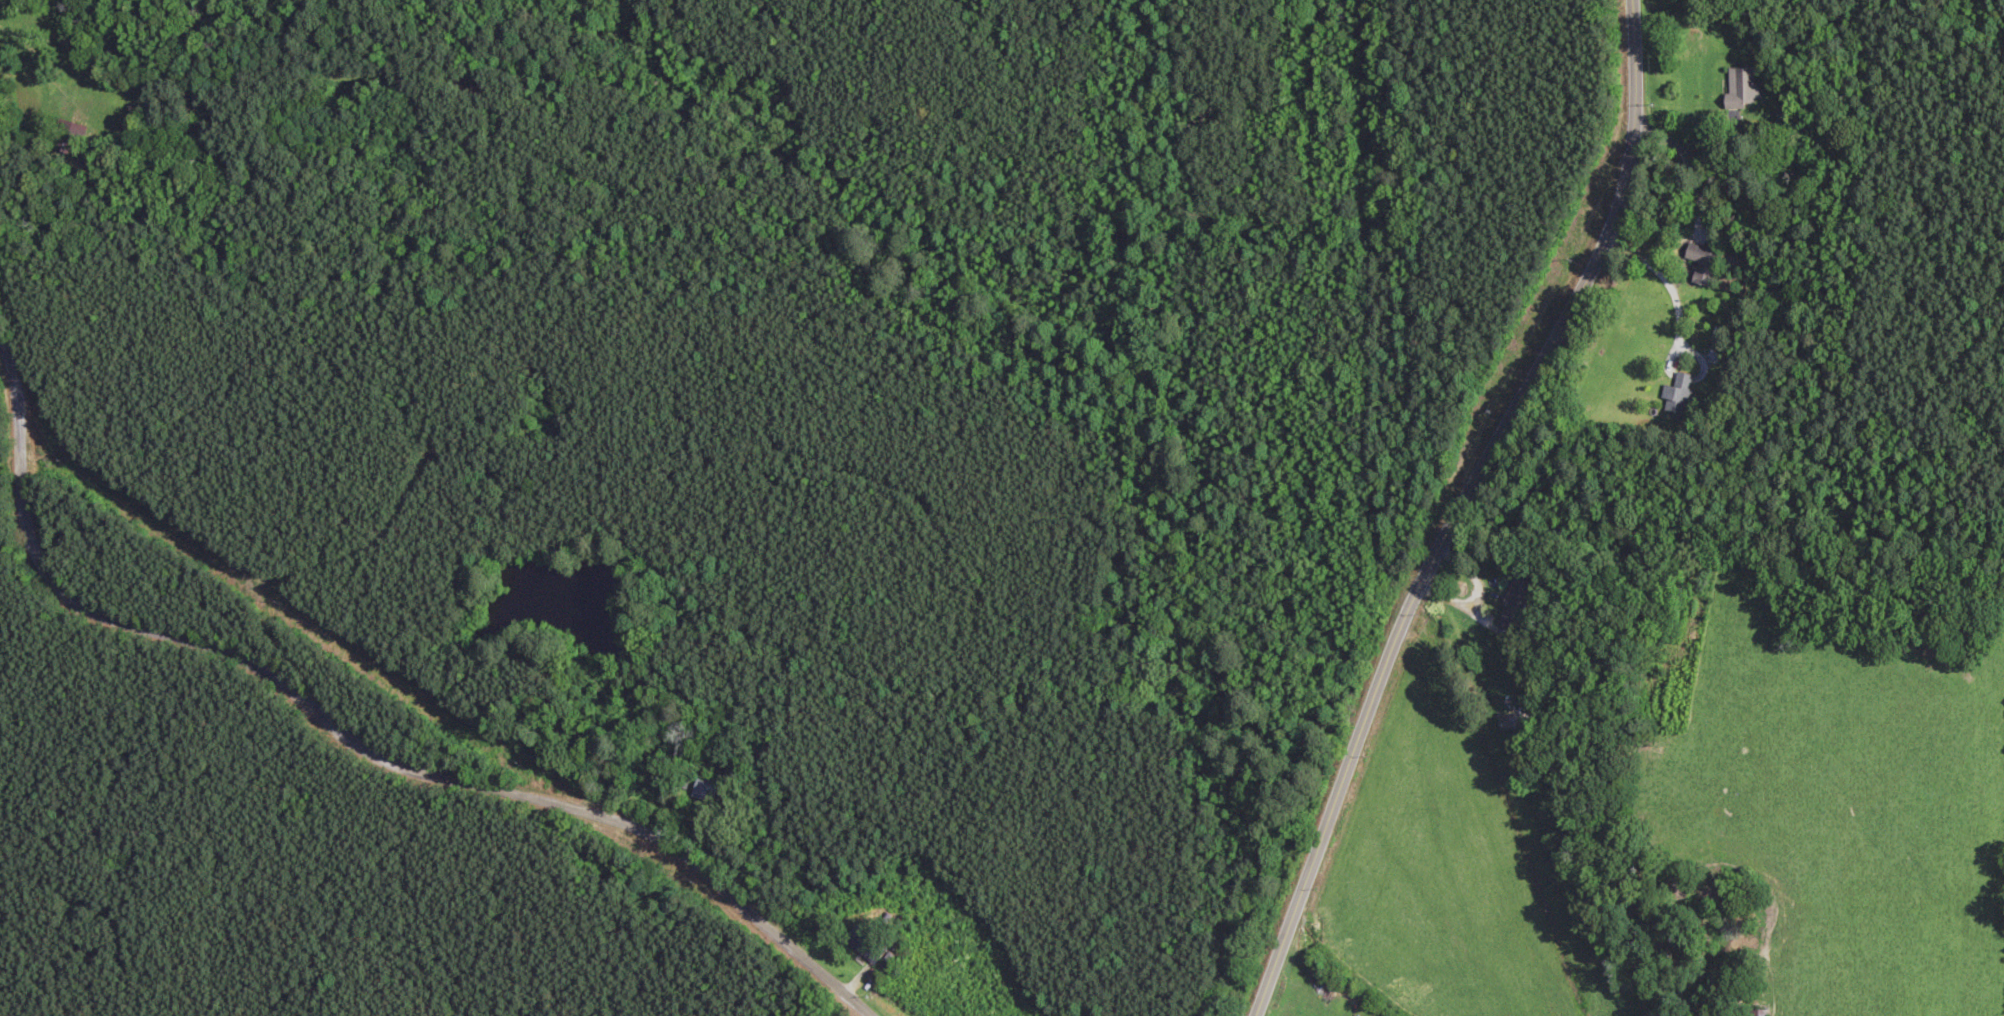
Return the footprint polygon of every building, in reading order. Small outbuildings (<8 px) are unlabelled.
[(1752,70),(1728,69),(1727,106),(1760,107),(1760,86),(1752,86),(1752,70)] [(57,126),(61,126),(61,147),(81,147),(81,124),(57,124),(57,126)] [(1709,289),(1719,254),(1688,245),(1684,259),(1696,263),(1690,284),(1709,289)] [(1688,392),(1691,378),(1675,374),(1672,388),(1664,387),(1659,409),(1688,415),(1693,394),(1688,392)] [(690,798),(711,804),(718,782),(696,776),(690,798)]
